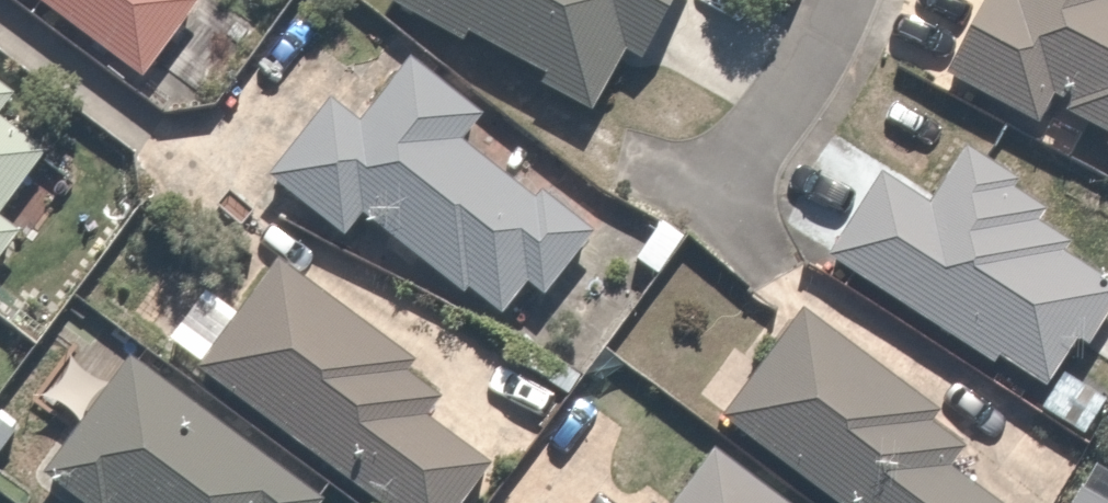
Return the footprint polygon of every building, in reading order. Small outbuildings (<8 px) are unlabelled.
[(141,73),(195,0),(42,0),(141,73)] [(593,111),(626,50),(642,59),(674,0),(387,0),(462,41),(466,32),(545,74),(541,83),(593,111)] [(945,77),(1037,125),(1052,96),(1069,105),(1065,112),(1107,135),(1107,0),(985,0),(945,77)] [(331,99),(269,177),(344,236),(362,213),(465,293),(469,288),(503,315),(527,284),(543,297),(594,232),(541,191),(536,198),(464,141),(483,116),(407,57),(358,120),(331,99)] [(13,95),(0,85),(0,112),(13,95)] [(45,154),(0,120),(0,213),(45,154)] [(966,145),(930,202),(881,172),(826,258),(992,363),(997,354),(1047,386),(1077,339),(1088,346),(1107,314),(1107,284),(1061,254),(1070,241),(1039,222),(1046,211),(1013,191),(1020,180),(988,159),(966,145)] [(17,234),(0,222),(0,256),(17,234)] [(278,260),(197,369),(380,502),(463,502),(490,466),(426,420),(442,399),(407,374),(416,361),(278,260)] [(803,310),(722,419),(837,502),(993,502),(950,471),(967,448),(933,423),(941,412),(803,310)] [(131,358),(43,476),(80,502),(321,502),(324,500),(320,497),(131,358)] [(714,450),(674,502),(784,502),(714,450)] [(1071,502),(1106,502),(1080,488),(1071,502)]
